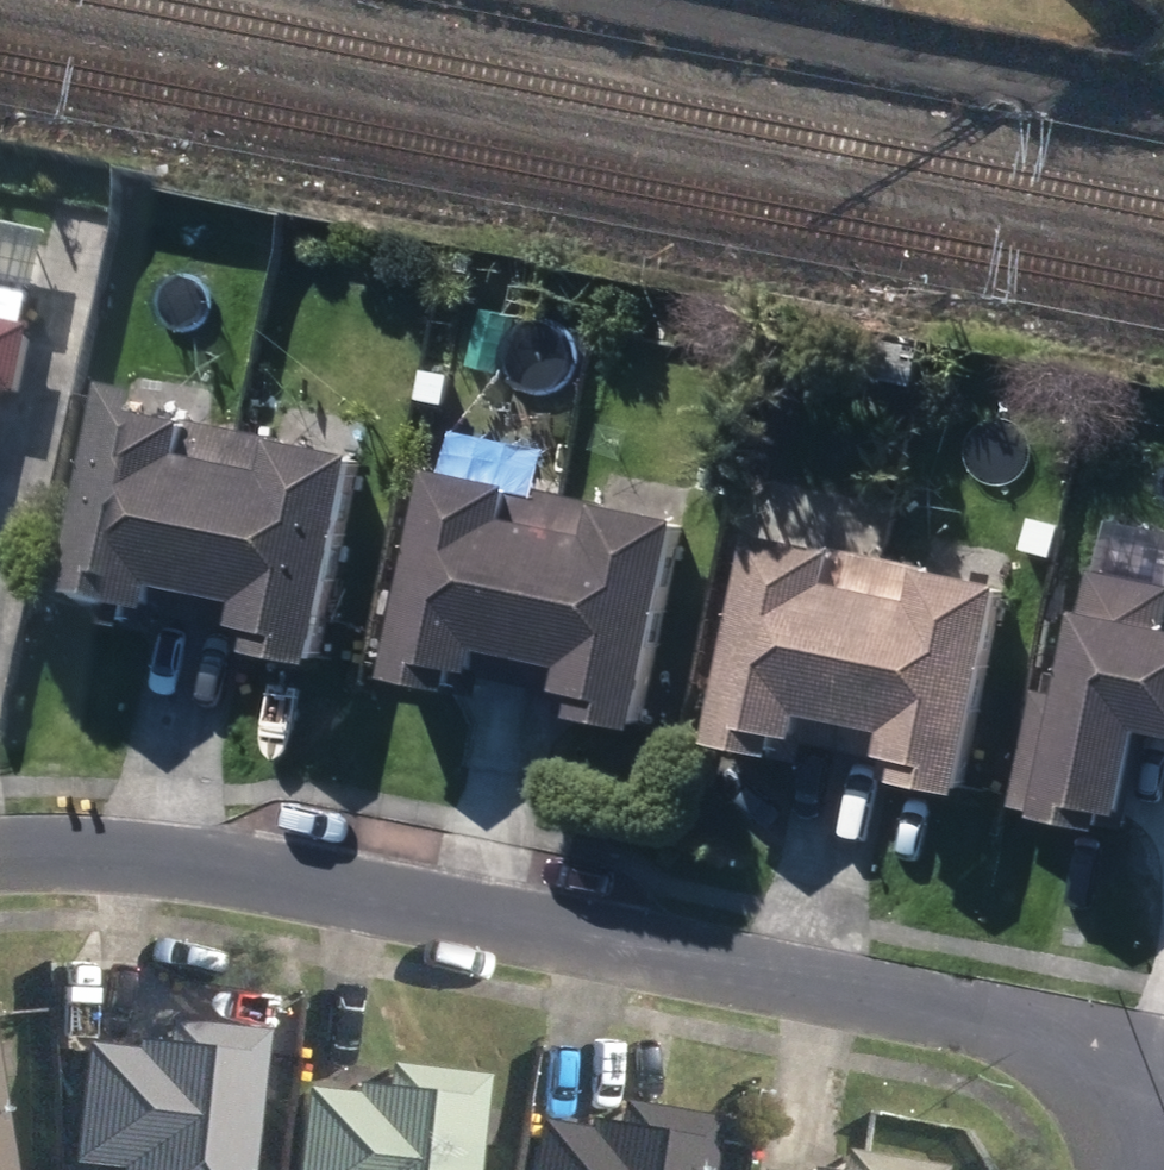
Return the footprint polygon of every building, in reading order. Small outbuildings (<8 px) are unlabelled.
[(11,377),(24,305),(16,303),(24,260),(0,255),(0,375),(11,377)] [(929,359),(882,351),(874,388),(921,398),(929,359)] [(125,617),(198,630),(237,437),(183,426),(182,433),(99,417),(57,626),(120,640),(125,617)] [(237,437),(198,630),(249,640),(244,663),(308,674),(348,467),(282,454),(283,447),(237,437)] [(448,682),(520,696),(560,503),(510,493),(509,500),(460,489),(461,478),(443,474),(440,487),(423,483),(381,690),(445,701),(448,682)] [(560,503),(520,696),(572,707),(567,730),(631,743),(674,534),(606,519),(608,512),(560,503)] [(800,750),(844,759),(884,568),(831,556),(829,564),(746,546),(701,755),(769,769),(769,765),(797,771),(800,750)] [(884,568),(844,759),(881,767),(876,788),(889,790),(889,797),(951,809),(995,598),(929,583),(931,578),(884,568)] [(1095,843),(1099,823),(1117,827),(1133,745),(1163,751),(1163,645),(1162,645),(1163,632),(1163,594),(1088,580),(1078,626),(1070,624),(1059,684),(1035,680),(1012,817),(1031,821),(1030,831),(1095,843)] [(252,1026),(154,1015),(150,1038),(121,1034),(119,1046),(70,1042),(56,1160),(104,1166),(104,1169),(237,1169),(252,1026)] [(471,1068),(375,1058),(372,1081),(341,1078),(339,1089),(287,1083),(277,1169),(460,1169),(471,1068)] [(707,1113),(605,1095),(600,1120),(572,1114),(569,1126),(525,1118),(516,1169),(696,1169),(707,1113)] [(925,1160),(828,1145),(824,1169),(771,1160),(769,1169),(923,1169),(925,1160)]
